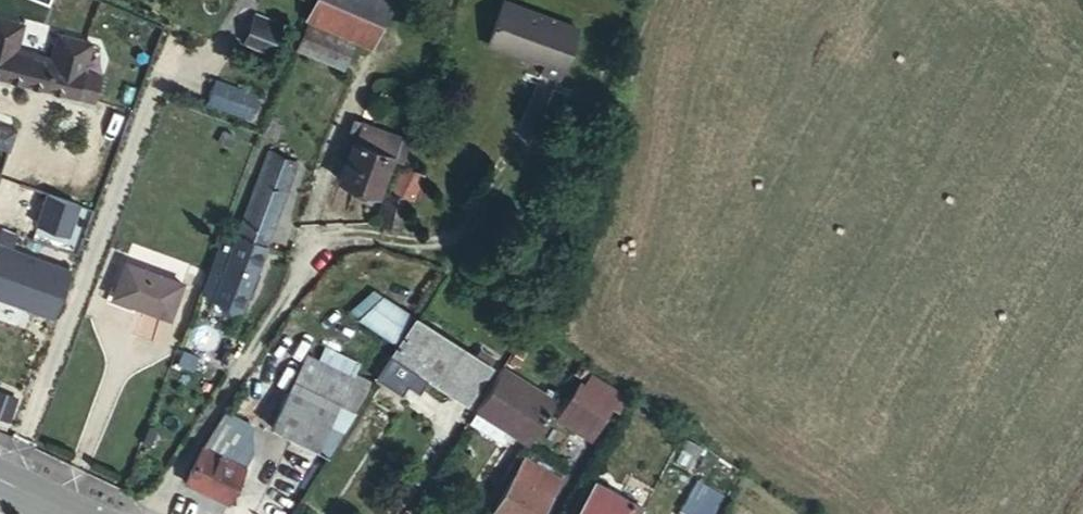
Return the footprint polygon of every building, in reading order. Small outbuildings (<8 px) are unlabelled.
[(309,16),(353,34),(352,37),(367,44),(376,22),(326,0),(316,0),(309,16)] [(376,22),(386,0),(326,0),(376,22)] [(543,68),(541,73),(560,80),(578,33),(504,3),(486,47),(543,68)] [(280,24),(253,13),(241,41),(269,52),(280,24)] [(353,34),(309,16),(308,19),(352,37),(353,34)] [(90,105),(97,80),(80,73),(89,45),(55,34),(45,63),(8,51),(17,23),(0,17),(0,77),(90,105)] [(351,43),(350,42),(306,23),(296,50),(341,68),(351,43)] [(560,80),(541,73),(539,78),(558,86),(560,80)] [(244,121),(254,97),(214,82),(205,107),(244,121)] [(408,140),(352,120),(340,155),(346,157),(338,181),(376,193),(390,156),(401,160),(408,140)] [(268,158),(242,241),(269,251),(294,166),(268,158)] [(400,162),(390,188),(413,196),(422,170),(400,162)] [(46,199),(35,228),(65,239),(76,210),(46,199)] [(216,298),(242,241),(226,236),(203,292),(216,298)] [(269,251),(242,241),(216,298),(240,309),(269,251)] [(53,319),(70,274),(0,247),(0,296),(4,298),(3,300),(53,319)] [(182,286),(125,264),(114,297),(170,318),(182,286)] [(489,367),(414,322),(392,356),(468,401),(489,367)] [(270,421),(327,455),(355,412),(344,405),(339,414),(333,410),(354,378),(313,353),(270,421)] [(557,401),(502,371),(475,413),(532,444),(557,401)] [(355,412),(371,388),(354,378),(333,410),(339,414),(344,405),(355,412)] [(615,406),(582,384),(560,418),(576,429),(579,424),(596,434),(615,406)] [(212,437),(233,449),(237,451),(251,426),(226,413),(212,437)] [(237,451),(233,449),(226,460),(204,449),(202,449),(190,476),(185,482),(228,501),(248,457),(237,451)] [(492,510),(499,513),(543,513),(553,496),(515,471),(492,510)] [(642,509),(596,484),(579,513),(640,513),(642,509)] [(697,495),(686,513),(715,513),(718,507),(697,495)]
